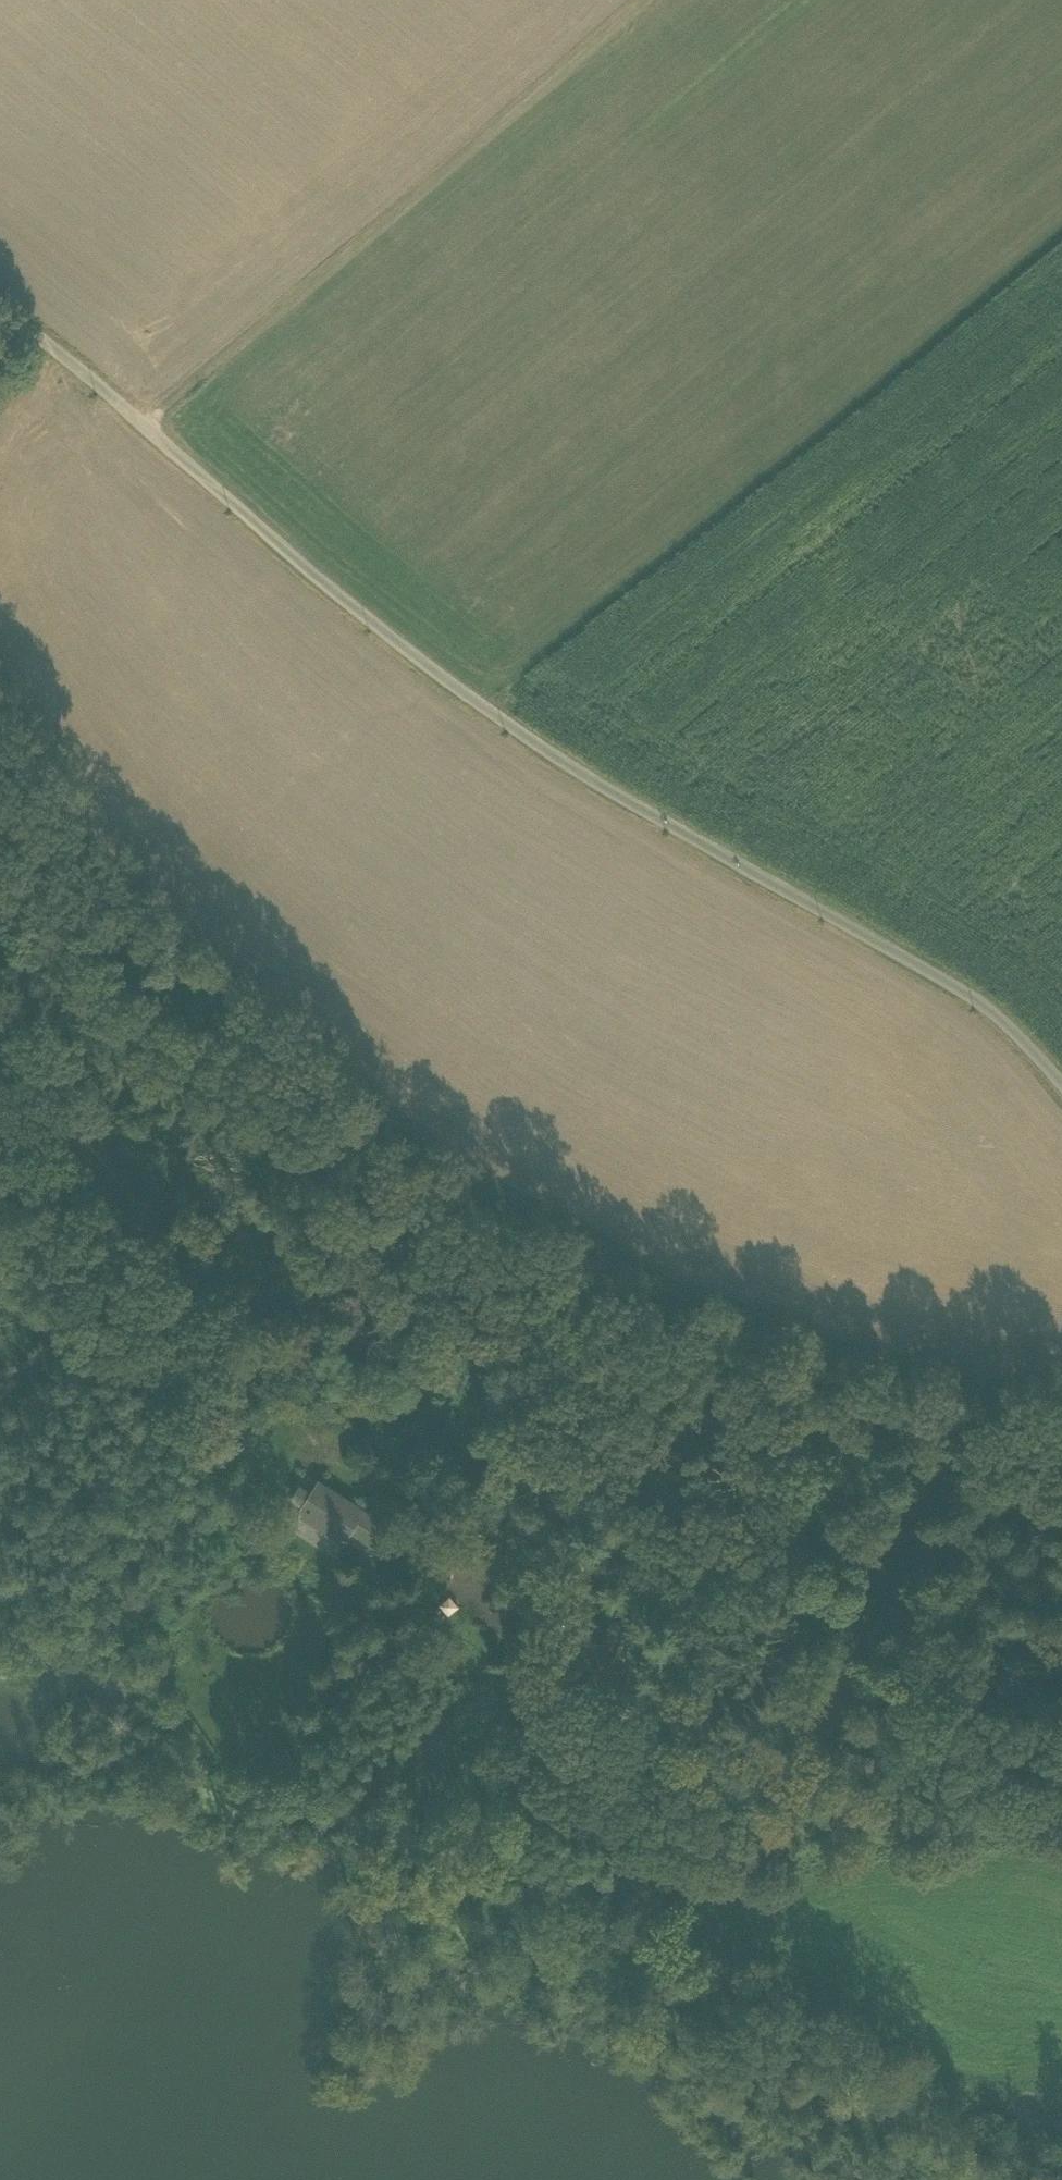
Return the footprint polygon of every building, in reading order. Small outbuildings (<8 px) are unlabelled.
[(379,1548),(382,1551),(395,1530),(318,1481),(310,1493),(303,1504),(298,1512),(344,1542),(345,1539),(347,1540),(349,1538),(347,1537),(351,1531),(358,1535),(360,1531),(381,1545),(379,1548)] [(292,1497),(303,1504),(310,1493),(299,1486),(292,1497)] [(358,1535),(379,1548),(381,1545),(360,1531),(358,1535)] [(522,1563),(478,1547),(470,1570),(514,1585),(522,1563)]
